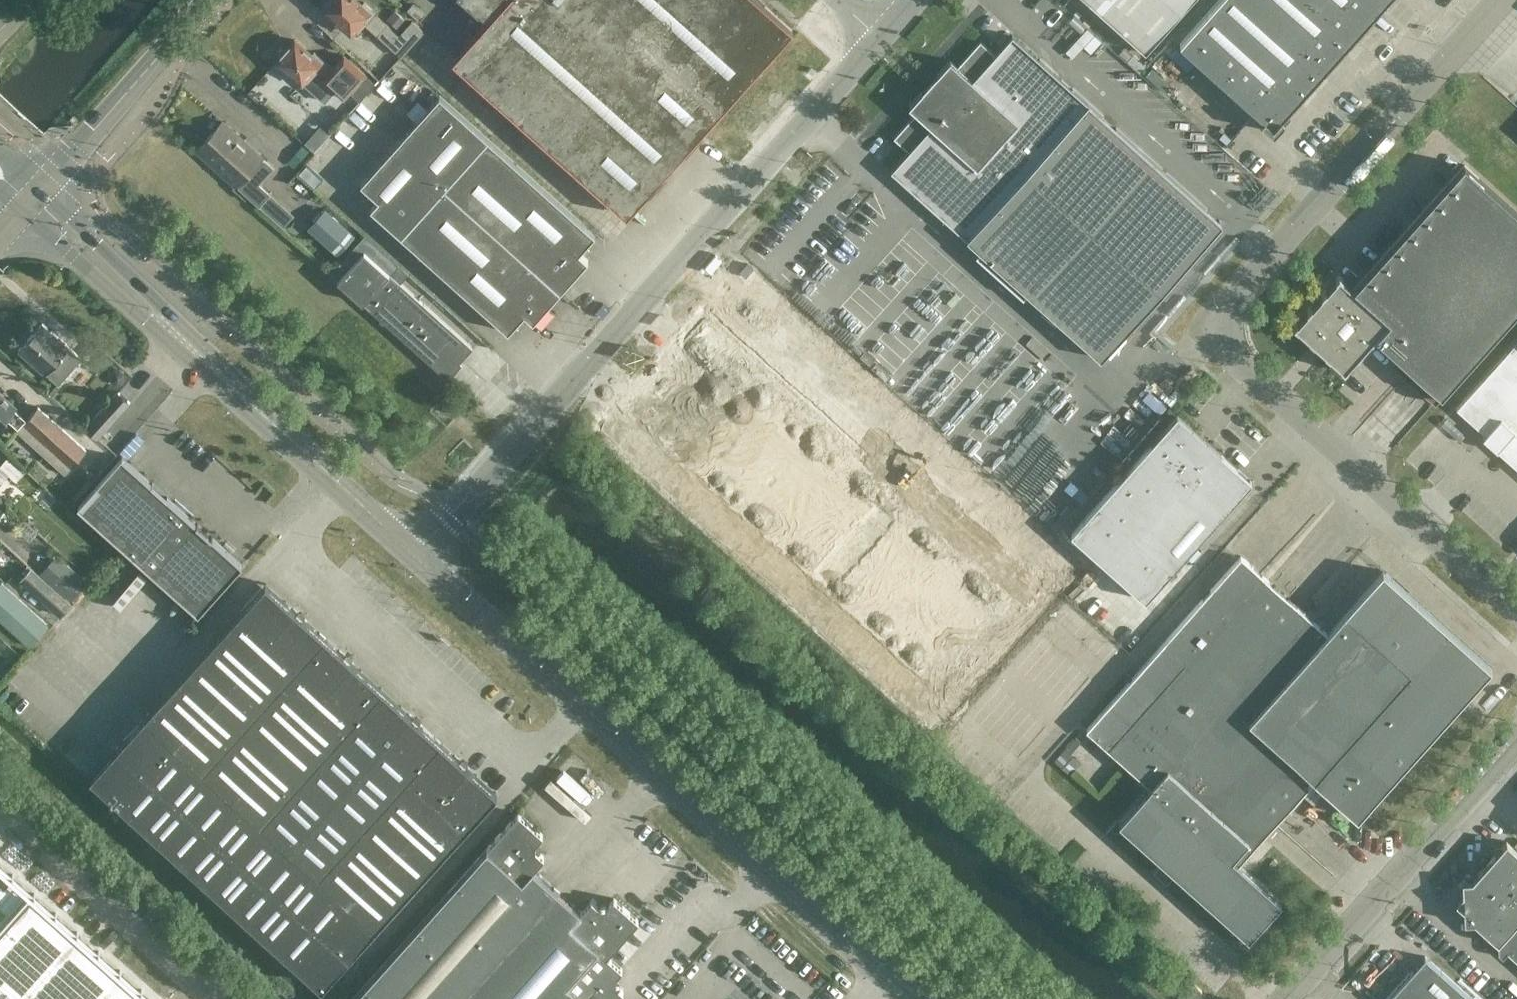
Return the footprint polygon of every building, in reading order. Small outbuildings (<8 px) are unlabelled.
[(403,53),(425,29),(414,20),(401,35),(374,11),(376,10),(365,0),(364,0),(362,3),(358,0),(330,0),(329,2),(329,6),(327,9),(352,31),(363,18),(403,53)] [(762,0),(466,0),(488,20),(455,58),(498,97),(494,101),(509,115),(513,111),(628,213),(793,27),(762,0)] [(1194,0),(1091,0),(1148,51),(1194,0)] [(1250,108),(1273,128),(1388,0),(1219,0),(1179,44),(1250,108)] [(414,1),(407,9),(419,20),(426,12),(414,1)] [(1221,224),(1012,36),(1011,35),(999,49),(994,54),(983,44),(960,69),(949,60),(909,105),(916,112),(893,137),(908,151),(890,170),(1100,359),(1221,224)] [(303,81),(304,80),(326,99),(336,87),(346,95),(352,88),(362,97),(377,80),(345,53),(336,64),(328,57),(327,57),(325,58),(315,50),(313,53),(296,38),(290,46),(284,47),(280,52),(280,57),(278,59),(303,81)] [(596,234),(441,94),(362,182),(379,198),(371,207),(509,330),(525,313),(534,321),(589,259),(580,251),(596,234)] [(223,121),(197,149),(236,184),(237,183),(260,204),(269,193),(258,183),(273,166),(261,156),(262,156),(223,121)] [(1398,353),(1390,361),(1435,402),(1442,393),(1444,395),(1516,313),(1516,209),(1467,164),(1357,288),(1342,274),(1296,325),(1347,371),(1378,336),(1398,353)] [(325,208),(308,226),(338,253),(355,235),(325,208)] [(474,346),(365,249),(339,278),(449,378),(459,367),(456,365),(474,346)] [(760,271),(736,298),(751,312),(776,285),(760,271)] [(776,285),(751,312),(767,327),(791,299),(776,285)] [(791,299),(767,327),(783,341),(807,313),(791,299)] [(807,313),(783,341),(799,355),(823,327),(807,313)] [(59,383),(82,357),(42,322),(19,348),(59,383)] [(823,327),(799,355),(814,369),(839,341),(823,327)] [(839,341),(814,369),(830,383),(854,355),(839,341)] [(1459,409),(1487,435),(1485,437),(1497,449),(1500,446),(1516,462),(1516,342),(1459,409)] [(854,355),(830,383),(846,397),(870,369),(854,355)] [(708,359),(678,392),(693,406),(723,373),(708,359)] [(723,373),(693,406),(709,420),(739,387),(723,373)] [(739,387),(709,420),(725,434),(732,426),(755,401),(739,387)] [(130,401),(118,390),(87,425),(98,436),(130,401)] [(678,392),(647,426),(663,440),(693,406),(678,392)] [(65,472),(86,449),(37,405),(26,418),(13,406),(14,405),(0,393),(0,422),(7,414),(20,425),(16,429),(65,472)] [(755,401),(732,426),(748,440),(771,415),(755,401)] [(693,406),(663,440),(679,454),(709,420),(693,406)] [(917,412),(893,439),(909,453),(933,426),(917,412)] [(1252,480),(1177,413),(1071,532),(1145,598),(1252,480)] [(771,415),(748,440),(764,454),(766,451),(786,429),(771,415)] [(709,420),(679,454),(695,468),(725,434),(709,420)] [(725,434),(695,468),(710,482),(748,440),(732,426),(725,434)] [(786,429),(766,451),(782,465),(802,443),(786,429)] [(748,440),(710,482),(726,496),(764,454),(748,440)] [(949,440),(925,467),(940,481),(965,454),(949,440)] [(764,454),(726,496),(742,510),(772,476),(782,465),(766,451),(764,454)] [(242,563),(122,456),(78,505),(198,612),(242,563)] [(818,457),(798,479),(813,493),(833,471),(818,457)] [(772,476),(742,510),(757,524),(778,502),(788,490),(798,479),(782,465),(772,476)] [(833,471),(813,493),(829,507),(849,485),(833,471)] [(778,502),(757,524),(773,538),(793,516),(803,504),(813,493),(798,479),(788,490),(778,502)] [(849,485),(829,507),(845,521),(865,499),(849,485)] [(793,516),(773,538),(789,552),(809,529),(819,518),(829,507),(813,493),(803,504),(793,516)] [(865,499),(845,521),(860,535),(881,513),(865,499)] [(809,529),(789,552),(805,566),(825,543),(835,532),(845,521),(829,507),(819,518),(809,529)] [(881,513),(860,535),(876,549),(896,527),(881,513)] [(825,543),(805,566),(820,580),(841,557),(851,546),(860,535),(845,521),(835,532),(825,543)] [(841,557),(820,580),(836,594),(856,571),(866,560),(876,549),(860,535),(851,546),(841,557)] [(86,576),(92,581),(117,552),(111,547),(86,576)] [(856,571),(836,594),(852,608),(872,586),(882,574),(892,563),(876,549),(866,560),(856,571)] [(1067,593),(1091,566),(1075,552),(1051,579),(1067,593)] [(928,555),(908,577),(923,591),(943,569),(928,555)] [(1191,615),(1087,731),(1153,788),(1119,825),(1249,941),(1282,903),(1239,865),(1313,779),(1357,817),(1490,666),(1419,601),(1385,571),(1329,634),(1308,615),(1303,611),(1271,582),(1265,577),(1243,557),(1200,605),(1191,615)] [(872,586),(852,608),(868,622),(888,600),(898,588),(908,577),(892,563),(882,574),(872,586)] [(32,566),(20,579),(57,612),(61,615),(72,602),(70,601),(68,599),(46,579),(39,573),(32,566)] [(923,591),(913,602),(929,616),(959,583),(943,569),(923,591)] [(31,644),(51,622),(4,577),(0,582),(0,615),(31,644)] [(888,600),(868,622),(883,636),(903,614),(913,602),(923,591),(908,577),(898,588),(888,600)] [(959,583),(929,616),(945,630),(975,597),(959,583)] [(262,586),(251,598),(136,724),(136,733),(115,756),(338,957),(359,934),(367,934),(492,796),(470,776),(469,766),(410,713),(401,712),(355,671),(353,661),(294,607),(285,607),(262,586)] [(975,597),(945,630),(961,644),(991,611),(975,597)] [(903,614),(883,636),(899,650),(929,616),(913,602),(903,614)] [(991,611),(961,644),(976,658),(1006,625),(991,611)] [(929,616),(899,650),(915,664),(945,630),(929,616)] [(945,630),(915,664),(930,678),(961,644),(945,630)] [(961,644),(930,678),(946,692),(976,658),(961,644)] [(136,733),(136,724),(91,775),(322,984),(367,934),(359,934),(338,957),(115,756),(136,733)] [(557,890),(533,868),(544,856),(538,851),(540,849),(540,842),(537,839),(542,833),(518,811),(351,998),(459,998),(557,890)] [(1507,840),(1463,890),(1464,912),(1516,959),(1516,849),(1507,840)] [(0,865),(0,998),(150,998),(0,865)] [(459,998),(567,998),(578,987),(570,980),(599,947),(607,954),(639,919),(614,897),(609,903),(607,901),(600,901),(597,903),(592,899),(581,911),(557,890),(459,998)] [(567,998),(617,998),(624,991),(612,981),(623,968),(607,954),(599,947),(570,980),(578,987),(567,998)] [(1426,955),(1386,998),(1475,998),(1426,955)] [(1187,998),(1194,998),(1202,990),(1193,982),(1182,994),(1187,998)]
